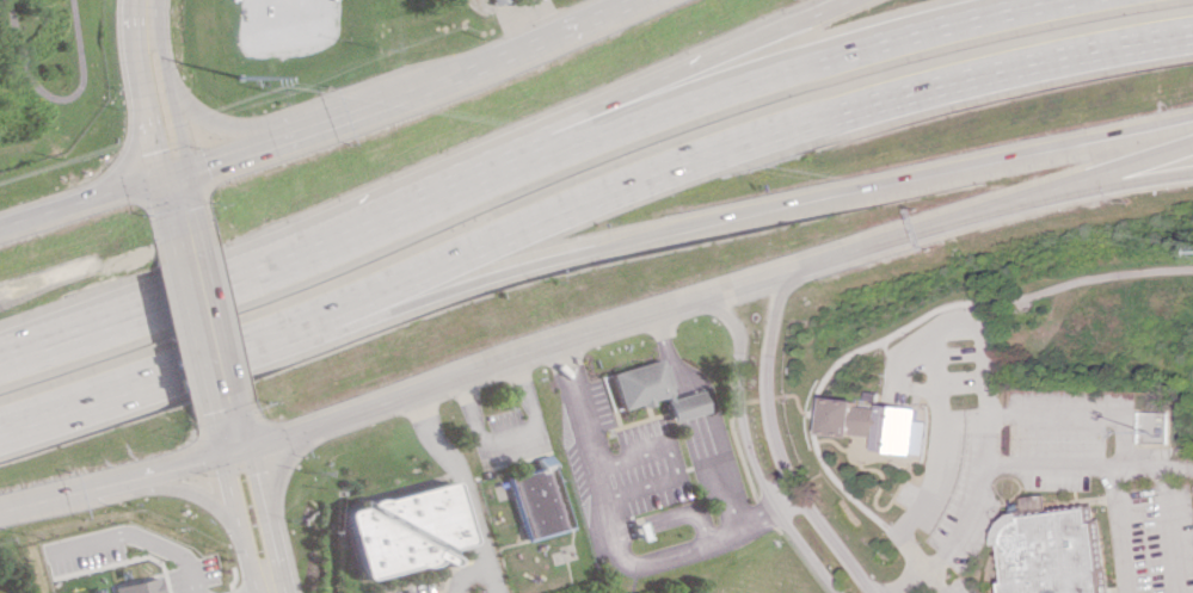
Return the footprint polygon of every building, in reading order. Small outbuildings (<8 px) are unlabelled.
[(607,372),(616,410),(649,402),(648,399),(661,396),(667,422),(703,413),(698,390),(669,397),(660,359),(607,372)] [(824,433),(877,438),(876,450),(928,455),(931,422),(921,421),(922,408),(881,404),(880,408),(859,406),(860,400),(828,397),(824,433)] [(499,477),(513,540),(559,529),(542,455),(528,459),(530,470),(499,477)] [(350,580),(437,559),(435,549),(459,544),(444,481),(350,504),(351,507),(333,511),(350,580)] [(1097,523),(1107,592),(1007,592),(1006,582),(1010,582),(1004,543),(1000,544),(1002,530),(1010,518),(1025,512),(1025,517),(1090,508),(1093,524),(1097,523)] [(159,577),(114,586),(115,592),(162,592),(159,577)]
